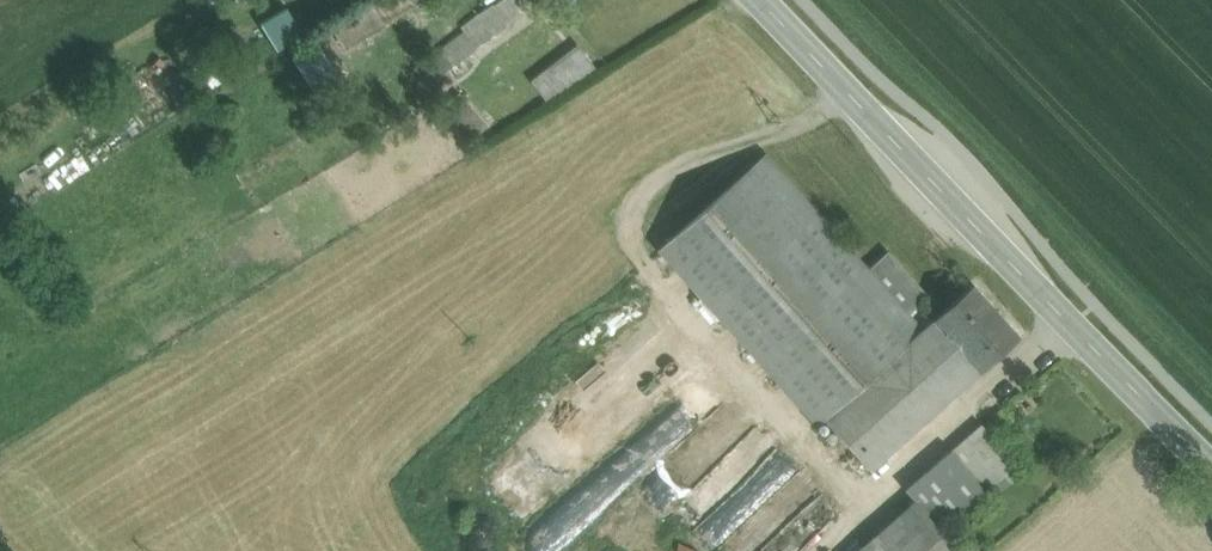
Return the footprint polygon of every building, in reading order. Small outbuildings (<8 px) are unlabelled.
[(379,20),(399,9),(394,0),(375,0),(370,3),(379,20)] [(493,3),(505,22),(519,13),(514,7),(525,0),(497,0),(493,3)] [(493,3),(461,24),(465,31),(466,30),(475,43),(505,22),(493,3)] [(284,6),(258,19),(272,47),(299,34),(284,6)] [(352,39),(379,21),(369,6),(342,24),(352,39)] [(465,31),(415,67),(424,80),(476,44),(475,43),(466,30),(465,31)] [(518,89),(534,110),(596,69),(577,44),(518,89)] [(487,121),(458,90),(445,103),(474,134),(487,121)] [(69,177),(93,161),(83,145),(58,161),(69,177)] [(868,271),(764,156),(660,249),(816,423),(822,418),(823,419),(921,330),(906,313),(925,295),(888,254),(868,271)] [(972,285),(935,318),(935,319),(934,319),(980,370),(981,368),(981,369),(1018,336),(972,285)] [(921,330),(823,419),(870,469),(980,370),(934,319),(921,330)] [(738,392),(639,481),(670,511),(756,427),(738,392)] [(1003,406),(985,421),(994,432),(1012,417),(1003,406)] [(1016,466),(981,425),(951,450),(986,491),(1016,466)] [(756,427),(670,511),(692,532),(777,449),(756,427)] [(692,532),(711,550),(716,550),(801,471),(777,449),(692,532)] [(951,450),(905,490),(914,501),(915,500),(940,529),(986,491),(951,450)] [(716,550),(761,550),(822,495),(801,471),(716,550)] [(761,550),(797,550),(840,511),(822,495),(761,550)] [(860,547),(864,550),(959,550),(940,529),(915,500),(914,501),(860,547)]
